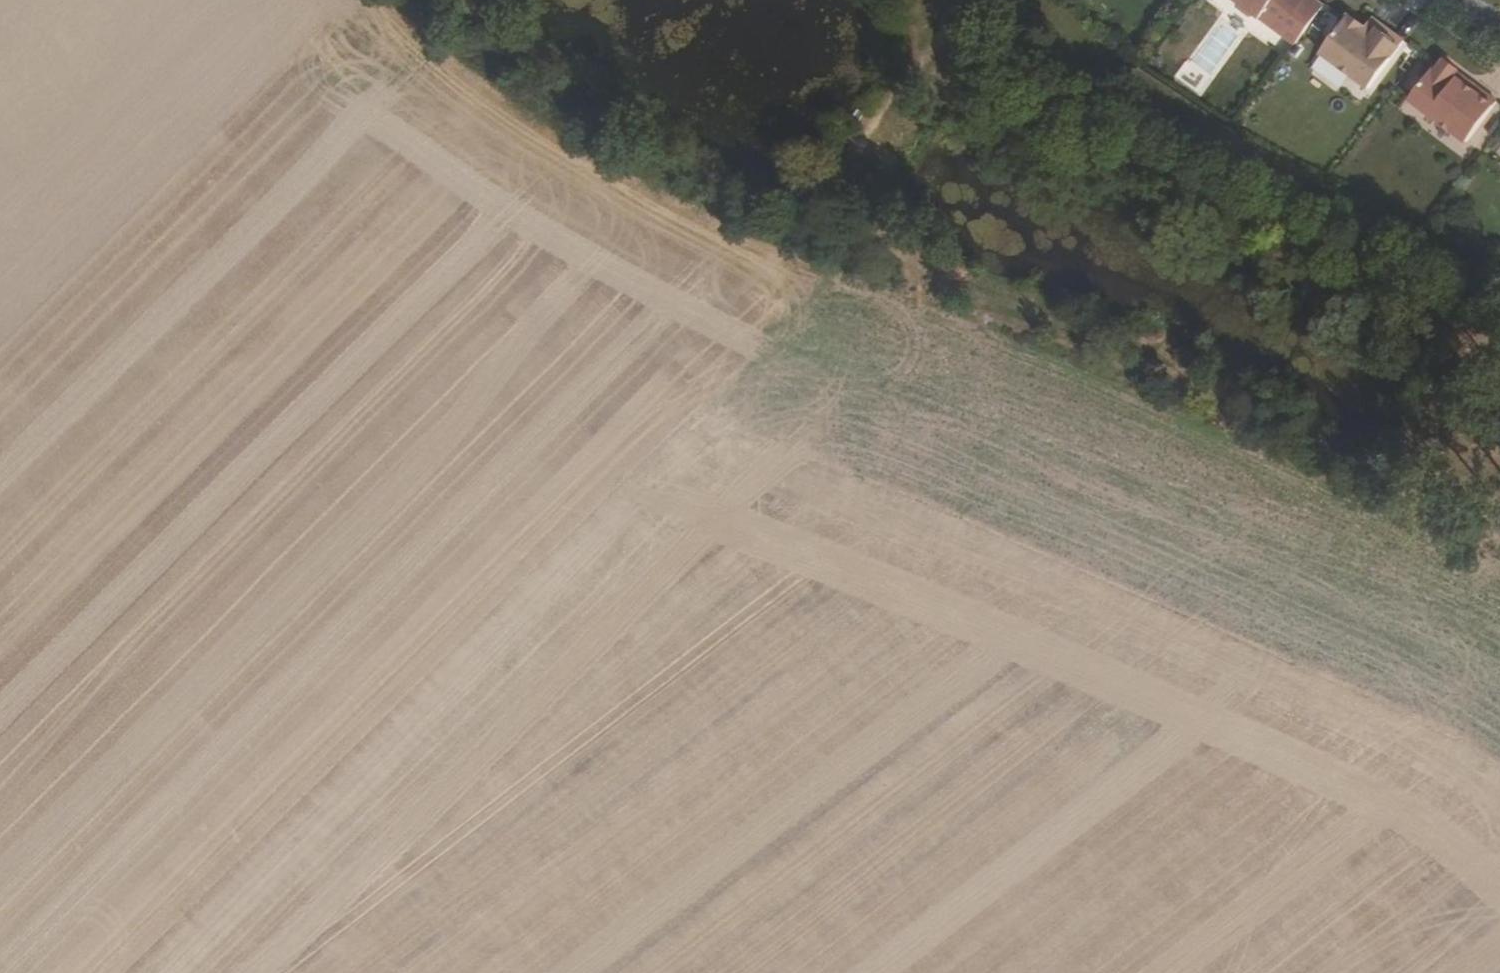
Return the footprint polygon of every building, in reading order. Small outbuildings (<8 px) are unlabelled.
[(1238,7),(1265,25),(1266,31),(1278,42),(1285,41),(1301,53),(1329,15),(1311,0),(1304,0),(1303,1),(1303,0),(1244,0),(1238,7)] [(1369,32),(1342,71),(1391,107),(1425,58),(1394,35),(1386,45),(1369,32)] [(1479,89),(1481,87),(1468,78),(1466,80),(1462,77),(1433,117),(1489,161),(1499,146),(1499,106),(1479,89)]
